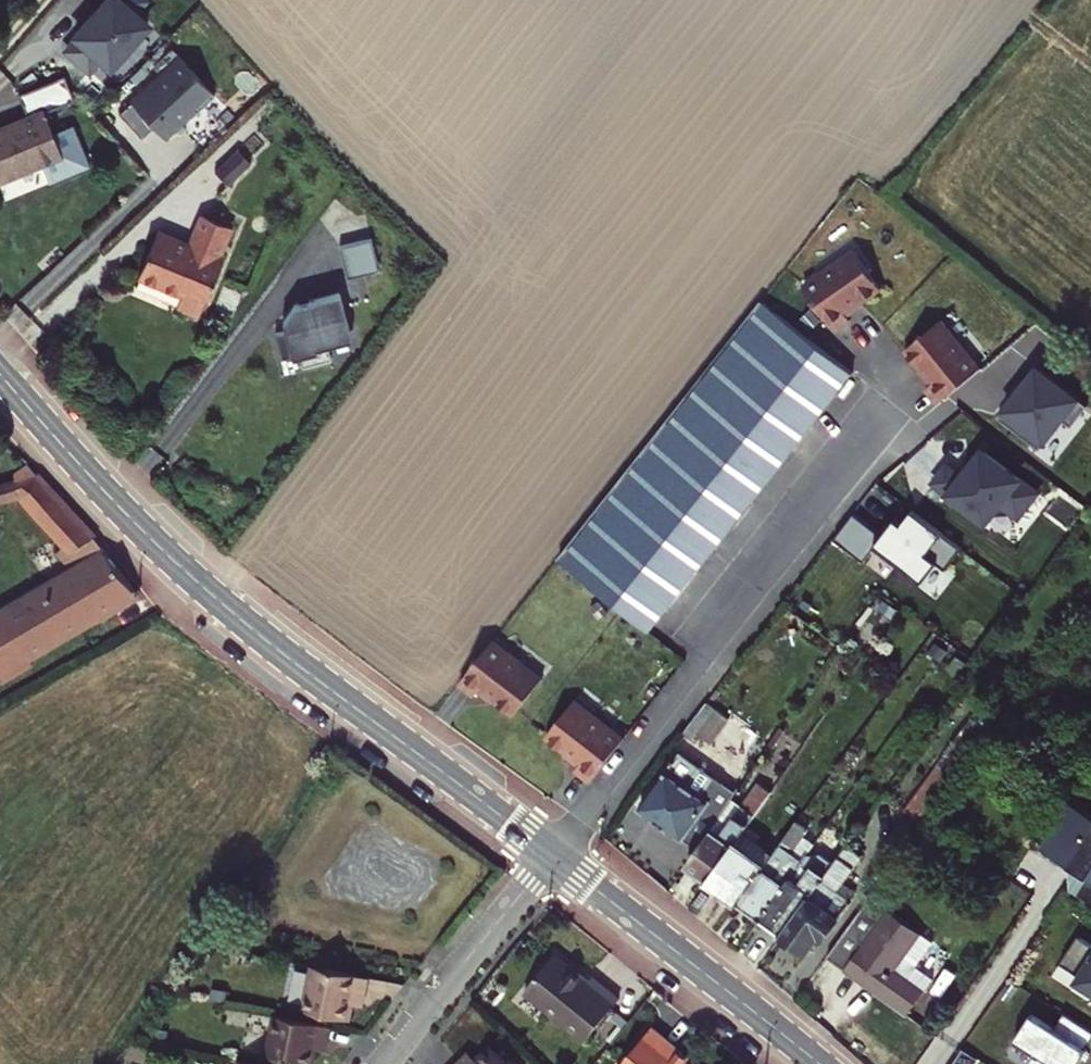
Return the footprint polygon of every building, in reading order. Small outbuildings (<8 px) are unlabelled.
[(75,36),(77,39),(66,51),(89,71),(100,59),(113,71),(127,56),(123,53),(148,25),(135,13),(146,1),(145,0),(107,0),(75,36)] [(131,103),(164,138),(195,111),(198,114),(216,97),(180,58),(131,103)] [(21,94),(29,117),(0,129),(0,181),(68,154),(57,125),(61,124),(55,109),(84,97),(74,73),(21,94)] [(235,224),(238,217),(219,209),(216,215),(235,224)] [(206,211),(195,241),(164,228),(143,275),(187,293),(182,307),(203,314),(230,254),(226,253),(238,224),(235,224),(216,215),(206,211)] [(375,235),(343,244),(351,273),(383,265),(375,235)] [(857,251),(805,286),(835,331),(851,321),(849,317),(846,313),(882,290),(857,251)] [(286,330),(277,333),(285,358),(301,353),(305,366),(335,356),(331,343),(335,342),(333,337),(353,331),(341,290),(299,301),(286,330)] [(861,304),(846,313),(849,317),(863,307),(861,304)] [(562,563),(648,631),(852,372),(766,305),(562,563)] [(983,368),(942,321),(907,351),(923,370),(935,384),(932,386),(929,388),(941,404),(983,368)] [(1021,389),(998,418),(1040,450),(1063,420),(1071,427),(1088,406),(1035,365),(1019,387),(1021,389)] [(935,384),(923,370),(920,372),(932,386),(935,384)] [(1001,504),(1022,518),(1044,486),(978,441),(944,493),(989,523),(1001,504)] [(17,478),(31,495),(69,543),(75,549),(94,534),(38,470),(17,478)] [(31,495),(17,478),(0,482),(0,507),(31,495)] [(881,535),(852,513),(833,538),(862,561),(875,545),(917,577),(931,558),(944,567),(960,546),(911,508),(895,529),(889,524),(881,535)] [(107,548),(94,534),(75,549),(87,563),(107,548)] [(69,543),(54,552),(66,573),(0,611),(0,673),(3,679),(35,661),(30,654),(138,587),(122,562),(107,548),(87,563),(75,549),(69,543)] [(498,640),(465,683),(480,695),(483,692),(485,689),(498,699),(519,715),(548,679),(498,640)] [(485,689),(483,692),(496,702),(498,699),(485,689)] [(575,770),(590,782),(624,740),(574,700),(546,737),(566,753),(580,763),(577,766),(575,770)] [(707,750),(730,718),(708,702),(684,733),(707,750)] [(684,837),(724,782),(683,752),(642,806),(684,837)] [(580,763),(566,753),(564,755),(577,766),(580,763)] [(734,798),(688,864),(709,879),(736,841),(756,814),(775,787),(765,781),(746,807),(734,798)] [(1045,846),(1090,875),(1077,895),(1090,903),(1090,814),(1073,802),(1045,846)] [(763,917),(788,883),(776,876),(817,820),(805,810),(766,863),(740,900),(763,917)] [(740,900),(766,863),(736,841),(709,879),(740,900)] [(848,843),(826,873),(784,932),(811,951),(823,935),(828,939),(854,904),(851,897),(840,889),(846,881),(865,855),(848,843)] [(784,932),(826,873),(814,865),(802,882),(792,876),(788,883),(763,917),(784,932)] [(851,897),(858,889),(846,881),(840,889),(851,897)] [(915,966),(933,941),(871,896),(828,955),(860,980),(864,974),(881,987),(877,992),(908,1015),(934,980),(915,966)] [(1080,936),(1053,977),(1090,1000),(1090,999),(1090,944),(1080,936)] [(574,969),(556,953),(525,989),(583,1041),(620,999),(594,977),(592,979),(589,982),(574,969)] [(373,977),(312,963),(303,1009),(350,1019),(353,1003),(359,1005),(363,989),(370,991),(373,977)] [(592,979),(577,966),(574,969),(589,982),(592,979)] [(877,992),(881,987),(864,974),(860,980),(877,992)] [(363,989),(359,1005),(367,1006),(370,991),(363,989)] [(1029,1011),(1012,1038),(1033,1051),(1027,1061),(1031,1063),(1070,1063),(1076,1055),(1079,1057),(1085,1047),(1083,1046),(1080,1044),(1090,1029),(1062,1011),(1053,1026),(1029,1011)] [(331,1028),(275,1015),(267,1053),(313,1063),(316,1049),(320,1051),(323,1037),(329,1039),(331,1028)] [(686,1063),(689,1060),(653,1028),(620,1063),(687,1063),(686,1063)] [(1090,1029),(1080,1044),(1083,1046),(1090,1033),(1090,1029)] [(326,1052),(329,1039),(323,1037),(320,1051),(326,1052)] [(491,1043),(477,1057),(470,1063),(513,1063),(491,1043)] [(460,1059),(466,1063),(470,1063),(477,1057),(469,1049),(460,1059)] [(1079,1057),(1076,1055),(1070,1063),(1075,1063),(1079,1057)]
